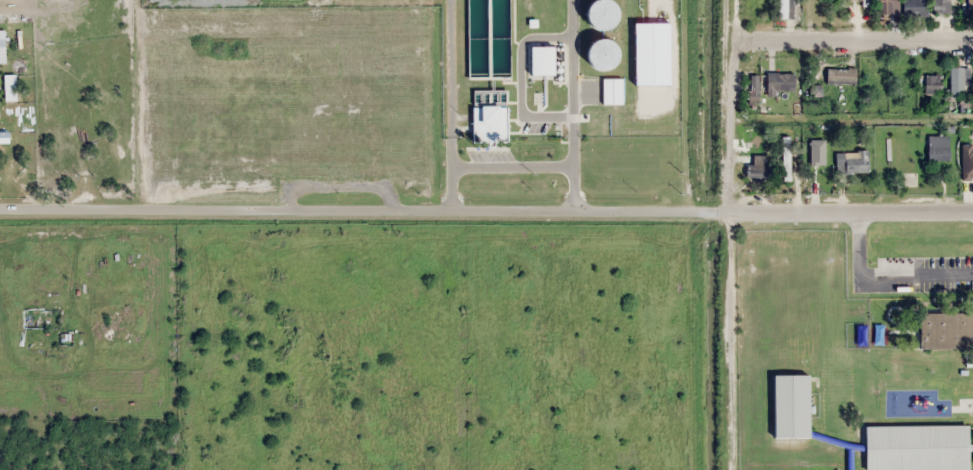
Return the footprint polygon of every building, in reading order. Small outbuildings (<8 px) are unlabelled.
[(770,0),(751,0),(751,10),(770,10),(770,0)] [(792,19),(792,0),(777,0),(777,19),(792,19)] [(890,14),(890,0),(877,0),(877,14),(890,14)] [(925,15),(925,0),(900,0),(900,15),(925,15)] [(948,13),(948,0),(931,0),(931,13),(948,13)] [(616,1),(594,1),(594,30),(616,30),(616,1)] [(594,70),(615,71),(617,42),(595,41),(594,70)] [(532,76),(556,76),(556,47),(532,47),(532,76)] [(904,97),(904,66),(895,66),(895,97),(904,97)] [(965,96),(965,67),(949,67),(949,96),(965,96)] [(854,68),(824,68),(824,83),(854,83),(854,68)] [(765,91),(793,91),(793,73),(765,73),(765,91)] [(757,75),(748,75),(748,104),(757,104),(757,75)] [(940,75),(921,75),(921,95),(940,95),(940,75)] [(603,105),(624,105),(624,79),(603,79),(603,105)] [(820,96),(820,86),(809,86),(809,96),(820,96)] [(509,105),(473,105),(473,145),(509,145),(509,105)] [(10,144),(10,132),(0,132),(0,144),(10,144)] [(781,181),(789,181),(789,136),(781,136),(781,181)] [(947,136),(926,136),(926,162),(947,162),(947,136)] [(824,141),(808,141),(808,169),(824,169),(824,141)] [(960,180),(972,180),(972,146),(960,146),(960,180)] [(867,151),(834,151),(834,173),(867,173),(867,151)] [(745,161),(745,175),(764,175),(764,161),(745,161)] [(57,310),(25,310),(25,328),(57,328),(57,310)] [(806,437),(806,374),(771,374),(771,437),(806,437)] [(863,469),(911,469),(967,469),(967,426),(863,426),(863,469)]
